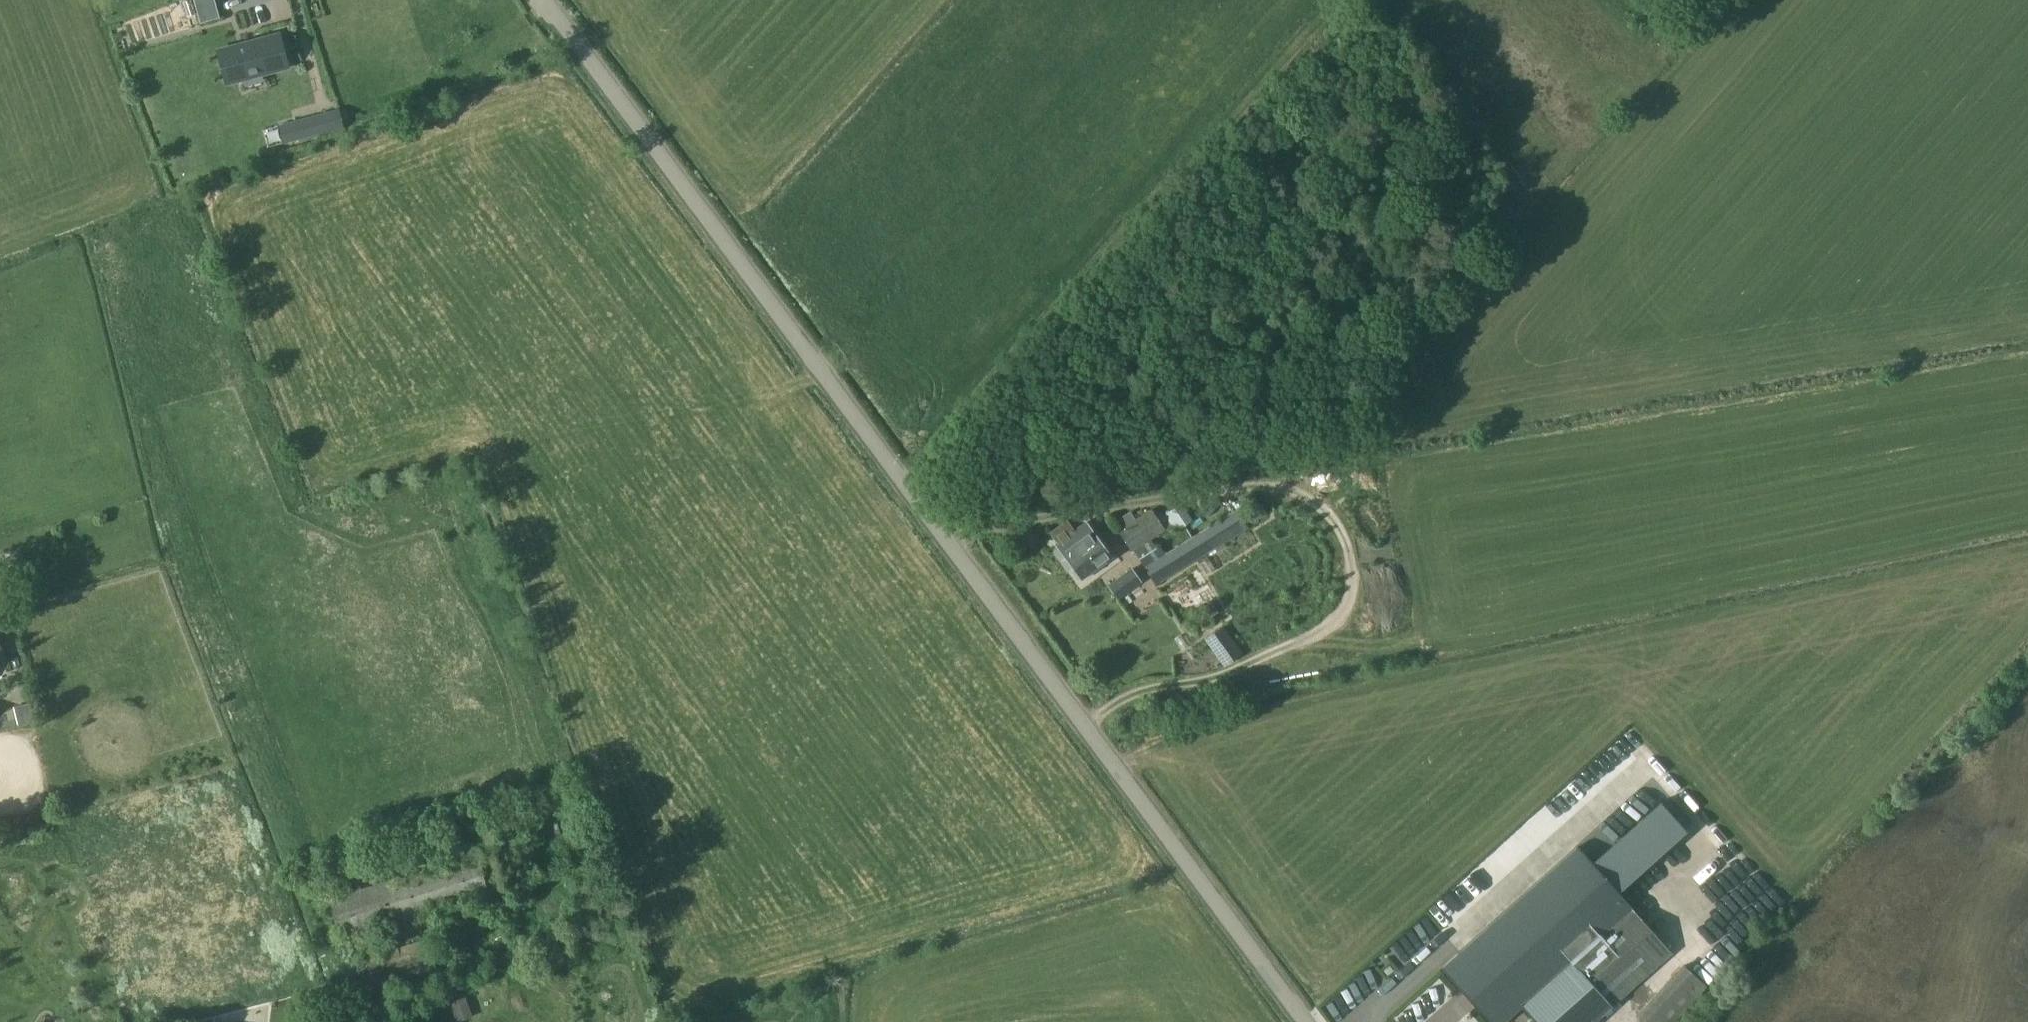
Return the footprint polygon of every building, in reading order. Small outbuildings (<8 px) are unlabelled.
[(172,0),(149,0),(119,9),(160,144),(210,129),(172,0)] [(201,5),(216,40),(275,16),(270,0),(215,0),(201,5)] [(220,147),(267,135),(264,121),(255,123),(242,68),(206,77),(216,117),(213,118),(220,147)] [(329,112),(294,121),(298,139),(334,130),(329,112)] [(1176,531),(1193,518),(1183,503),(1165,515),(1176,531)] [(1156,585),(1249,527),(1237,509),(1145,568),(1156,585)] [(1130,551),(1165,529),(1154,511),(1119,533),(1130,551)] [(1083,579),(1111,558),(1084,523),(1057,544),(1083,579)] [(1118,598),(1142,580),(1133,568),(1109,586),(1118,598)] [(14,657),(6,622),(0,624),(0,660),(14,657)] [(1222,626),(1205,638),(1224,664),(1241,652),(1222,626)] [(1201,633),(1193,639),(1213,668),(1221,662),(1201,633)] [(1189,650),(1179,657),(1183,663),(1193,656),(1189,650)] [(1671,954),(1577,849),(1443,969),(1491,1021),(1504,1021),(1525,1004),(1541,1021),(1594,1021),(1671,954)] [(344,938),(500,888),(489,851),(332,901),(344,938)] [(1735,904),(1747,894),(1730,873),(1717,883),(1735,904)] [(1705,986),(1680,963),(1637,1005),(1654,1021),(1671,1021),(1705,986)] [(471,993),(458,994),(459,1013),(473,1011),(471,993)] [(1453,1021),(1470,1021),(1476,1016),(1467,1007),(1453,1021)]
